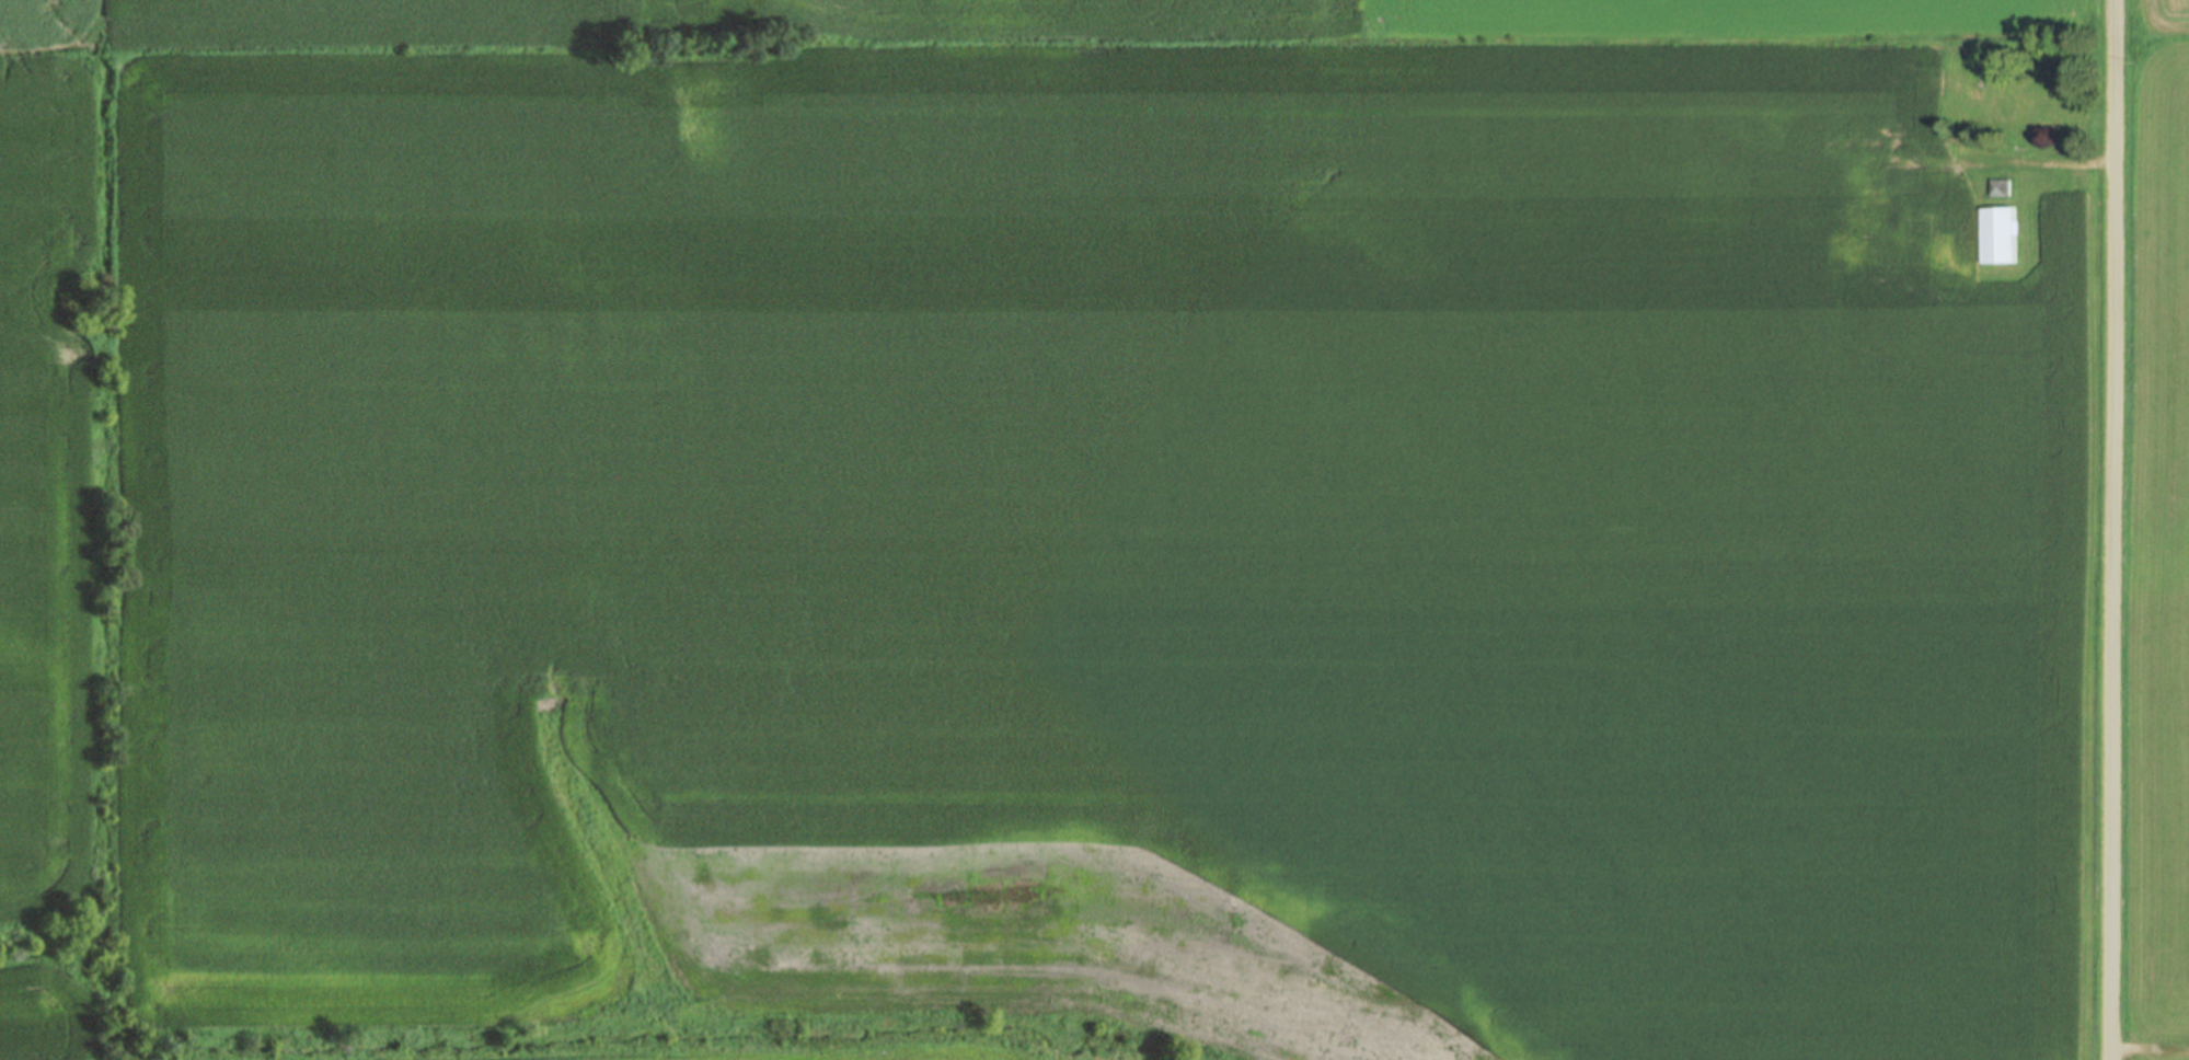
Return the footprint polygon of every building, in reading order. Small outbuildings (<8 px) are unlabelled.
[(2009,198),(2009,180),(1990,180),(1990,198),(2009,198)] [(2015,207),(2016,262),(1983,263),(1982,208),(2015,207)]
